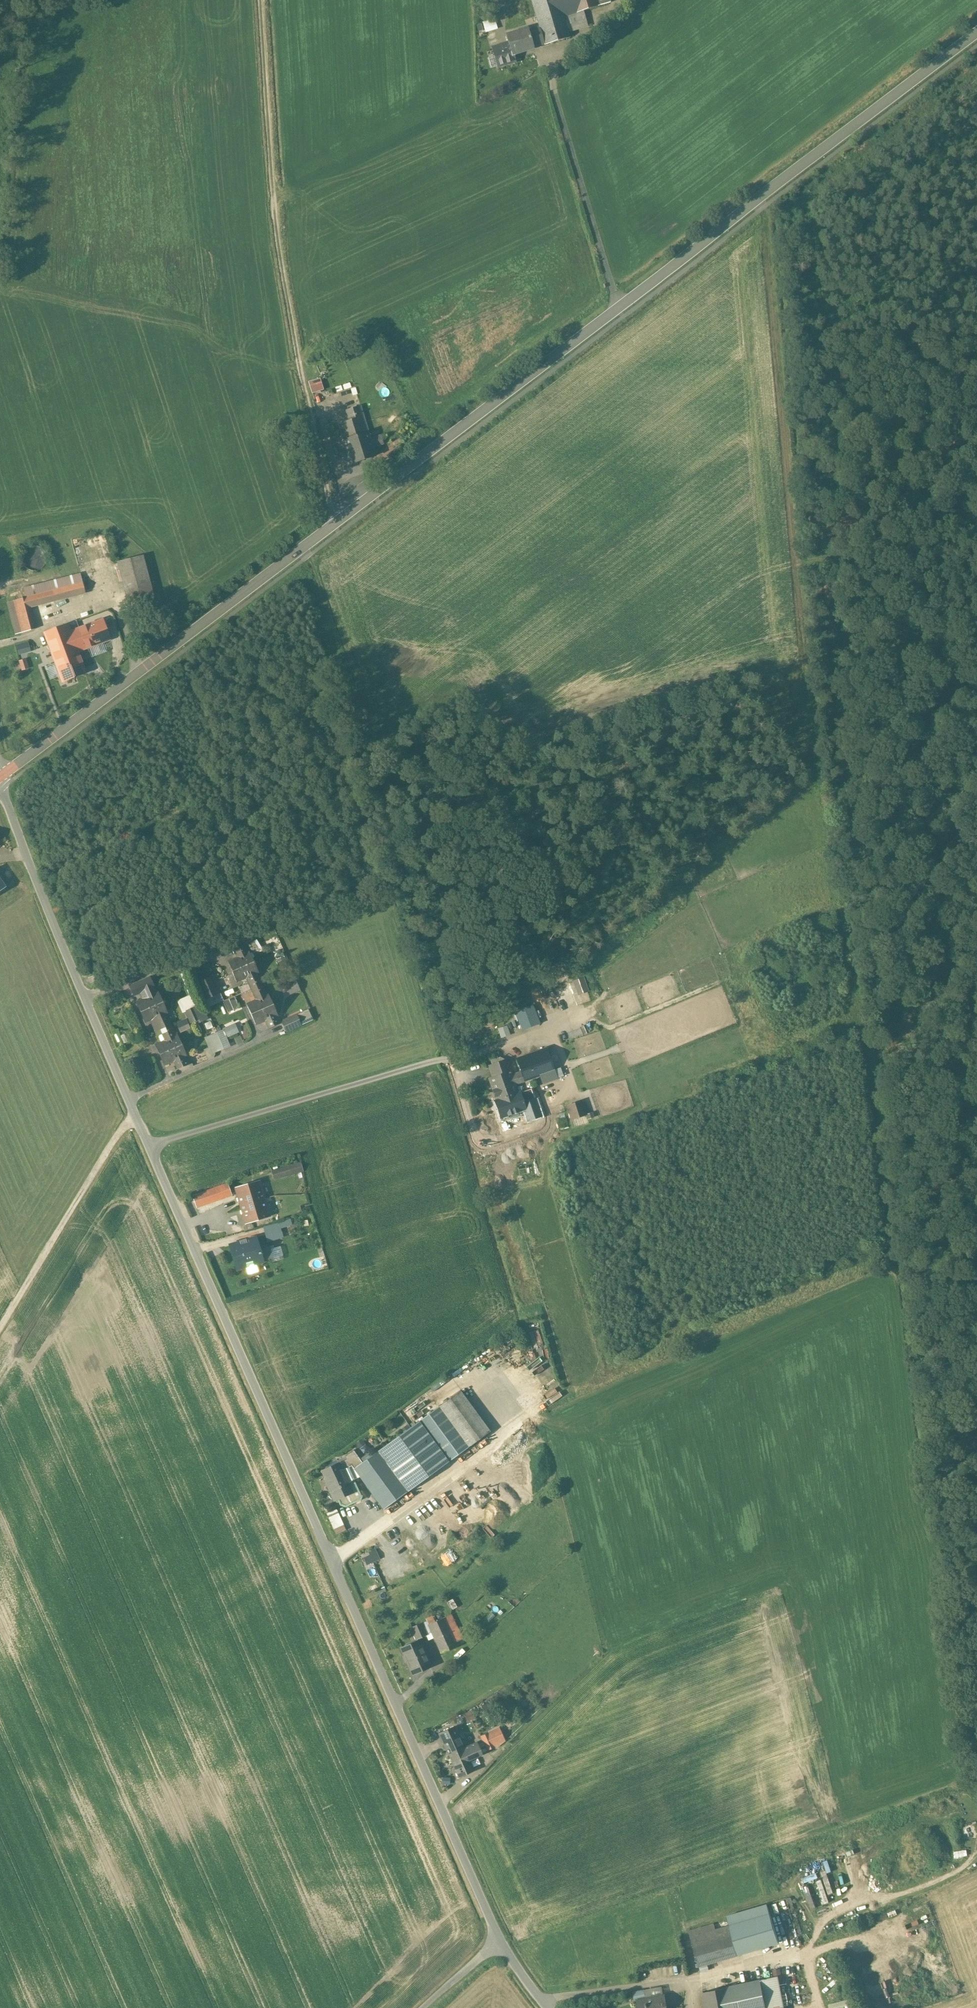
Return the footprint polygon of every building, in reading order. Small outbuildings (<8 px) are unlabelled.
[(538,25),(583,11),(600,6),(598,0),(531,0),(538,25)] [(583,11),(538,25),(539,26),(544,45),(545,45),(569,38),(568,33),(588,26),(583,11)] [(488,31),(500,29),(498,19),(486,21),(488,31)] [(539,26),(506,36),(509,44),(512,54),(544,45),(539,26)] [(509,44),(493,49),(498,66),(514,61),(512,54),(509,44)] [(323,390),(319,378),(312,381),(309,382),(312,393),(314,393),(323,390)] [(360,406),(346,411),(349,419),(350,418),(351,421),(340,424),(344,439),(368,432),(360,406)] [(368,432),(344,439),(352,463),(376,456),(373,446),(383,443),(381,436),(370,439),(368,432)] [(45,562),(46,557),(45,553),(42,549),(38,546),(33,546),(29,547),(25,549),(22,553),(21,558),(22,563),(25,566),(29,569),(34,570),(38,569),(42,566),(45,562)] [(142,556),(118,563),(128,601),(152,595),(142,556)] [(80,573),(44,583),(47,592),(72,585),(75,594),(85,592),(80,573)] [(44,583),(24,589),(26,597),(22,598),(25,607),(29,607),(75,594),(72,585),(47,592),(44,583)] [(25,607),(22,598),(13,601),(21,633),(31,630),(25,607)] [(35,629),(29,607),(25,607),(31,630),(35,629)] [(103,619),(79,628),(86,648),(110,639),(103,619)] [(67,624),(44,632),(54,660),(77,651),(70,631),(67,624)] [(79,628),(70,631),(77,651),(86,648),(79,628)] [(31,641),(19,644),(22,655),(34,651),(31,641)] [(77,651),(54,660),(62,681),(85,673),(77,651)] [(24,670),(32,668),(29,658),(21,660),(24,670)] [(244,946),(234,950),(238,958),(228,962),(233,971),(253,962),(249,953),(247,953),(244,946)] [(253,962),(233,971),(237,981),(246,977),(251,988),(261,984),(256,972),(257,972),(253,962)] [(95,975),(88,978),(90,983),(97,981),(95,975)] [(213,976),(196,983),(204,1000),(220,992),(213,976)] [(149,978),(130,986),(134,995),(143,991),(143,990),(153,986),(149,978)] [(292,994),(303,989),(299,980),(288,984),(292,994)] [(586,980),(579,982),(581,991),(575,992),(577,1000),(589,997),(586,980)] [(568,993),(580,991),(578,983),(566,986),(568,993)] [(261,984),(251,988),(257,1000),(247,1005),(252,1014),(272,1005),(268,995),(266,996),(261,984)] [(153,986),(143,990),(143,991),(145,996),(146,998),(136,1002),(141,1012),(162,1002),(158,993),(156,993),(153,986)] [(234,996),(223,1001),(228,1012),(239,1007),(234,996)] [(166,1012),(162,1002),(141,1012),(146,1021),(155,1017),(158,1024),(153,1026),(156,1031),(170,1025),(164,1013),(166,1012)] [(527,1030),(545,1022),(535,1002),(518,1010),(527,1030)] [(195,1008),(202,1022),(211,1018),(204,1004),(195,1008)] [(272,1005),(252,1014),(256,1024),(265,1019),(269,1027),(278,1023),(275,1015),(276,1014),(272,1005)] [(194,1008),(187,1011),(189,1016),(196,1013),(194,1008)] [(308,1009),(282,1021),(286,1031),(312,1019),(308,1009)] [(196,1013),(189,1016),(191,1021),(198,1018),(196,1013)] [(209,1056),(234,1047),(230,1037),(242,1033),(239,1024),(207,1036),(211,1047),(207,1049),(209,1056)] [(175,1037),(170,1025),(156,1031),(158,1036),(162,1034),(165,1041),(156,1045),(160,1054),(181,1045),(176,1036),(175,1037)] [(504,1037),(513,1034),(510,1025),(501,1028),(504,1037)] [(181,1045),(160,1054),(165,1064),(174,1060),(177,1068),(187,1063),(183,1056),(185,1055),(181,1045)] [(546,1048),(532,1053),(540,1075),(554,1070),(549,1056),(546,1048)] [(532,1053),(516,1059),(521,1072),(512,1075),(515,1084),(530,1079),(529,1079),(540,1075),(532,1053)] [(555,1054),(549,1056),(554,1070),(557,1078),(563,1076),(555,1054)] [(507,1060),(489,1067),(493,1078),(511,1072),(507,1060)] [(557,1078),(554,1070),(540,1075),(543,1084),(557,1079),(557,1078)] [(511,1072),(493,1078),(489,1079),(496,1101),(518,1093),(515,1084),(512,1075),(511,1072)] [(496,1101),(495,1101),(500,1117),(525,1109),(519,1093),(518,1093),(496,1101)] [(581,1102),(567,1107),(571,1119),(586,1115),(581,1102)] [(300,1162),(271,1171),(273,1179),(303,1171),(300,1162)] [(259,1181),(236,1188),(246,1223),(269,1216),(274,1214),(271,1205),(266,1207),(259,1181)] [(227,1183),(192,1196),(196,1207),(231,1195),(227,1183)] [(293,1218),(266,1226),(270,1242),(287,1237),(284,1227),(295,1224),(293,1218)] [(256,1237),(230,1245),(237,1269),(263,1261),(260,1249),(256,1237)] [(270,1245),(260,1249),(263,1261),(264,1263),(275,1260),(270,1245)] [(541,1364),(529,1371),(532,1376),(544,1368),(541,1364)] [(551,1405),(563,1397),(554,1383),(542,1392),(551,1405)] [(460,1391),(438,1407),(468,1448),(489,1432),(460,1391)] [(438,1407),(419,1421),(427,1432),(449,1462),(468,1448),(438,1407)] [(419,1421),(378,1451),(387,1462),(427,1432),(419,1421)] [(449,1462),(427,1432),(387,1462),(408,1492),(449,1462)] [(362,1462),(353,1450),(345,1456),(347,1459),(338,1463),(341,1470),(352,1465),(354,1468),(362,1462)] [(362,1462),(354,1468),(360,1476),(360,1477),(360,1476),(384,1509),(408,1492),(387,1462),(378,1451),(362,1462)] [(338,1463),(322,1471),(328,1483),(326,1483),(330,1492),(331,1492),(347,1484),(348,1484),(347,1482),(341,1470),(338,1463)] [(352,1465),(341,1470),(347,1482),(353,1480),(360,1477),(360,1476),(354,1468),(352,1465)] [(353,1480),(347,1482),(348,1484),(347,1484),(351,1492),(338,1498),(340,1504),(345,1506),(358,1500),(360,1495),(353,1480)] [(347,1484),(331,1492),(334,1500),(338,1498),(351,1492),(347,1484)] [(336,1509),(327,1514),(333,1528),(343,1524),(336,1509)] [(343,1524),(333,1529),(336,1534),(346,1530),(343,1524)] [(377,1556),(364,1561),(373,1582),(386,1577),(377,1556)] [(450,1614),(443,1617),(455,1642),(462,1639),(450,1614)] [(443,1617),(428,1624),(431,1632),(441,1653),(456,1646),(455,1642),(443,1617)] [(426,1621),(411,1628),(416,1639),(426,1634),(431,1632),(428,1624),(426,1621)] [(418,1641),(402,1648),(413,1673),(430,1666),(418,1641)] [(454,1727),(439,1734),(445,1748),(449,1746),(460,1741),(454,1727)] [(498,1728),(488,1732),(495,1747),(504,1740),(498,1728)] [(488,1732),(480,1736),(487,1750),(495,1747),(488,1732)] [(460,1741),(449,1746),(452,1754),(463,1749),(463,1748),(460,1741)] [(476,1743),(470,1745),(473,1754),(474,1757),(481,1754),(476,1743)] [(463,1748),(463,1749),(463,1748),(467,1756),(473,1754),(470,1745),(463,1748)] [(449,1755),(459,1776),(473,1770),(467,1756),(463,1748),(463,1749),(452,1754),(449,1755)] [(833,1901),(831,1894),(836,1893),(830,1870),(823,1871),(825,1879),(821,1880),(827,1903),(833,1901)] [(806,1883),(822,1877),(820,1873),(804,1878),(806,1883)] [(812,1908),(818,1906),(813,1885),(807,1886),(812,1908)] [(729,1926),(738,1955),(778,1942),(767,1905),(726,1917),(729,1926)] [(729,1926),(690,1938),(699,1966),(738,1955),(729,1926)] [(760,1981),(766,2007),(784,2007),(778,1977),(760,1981)] [(702,1993),(705,2007),(766,2007),(760,1981),(702,1993)] [(637,2001),(639,2007),(666,2007),(664,1996),(637,2001)]
